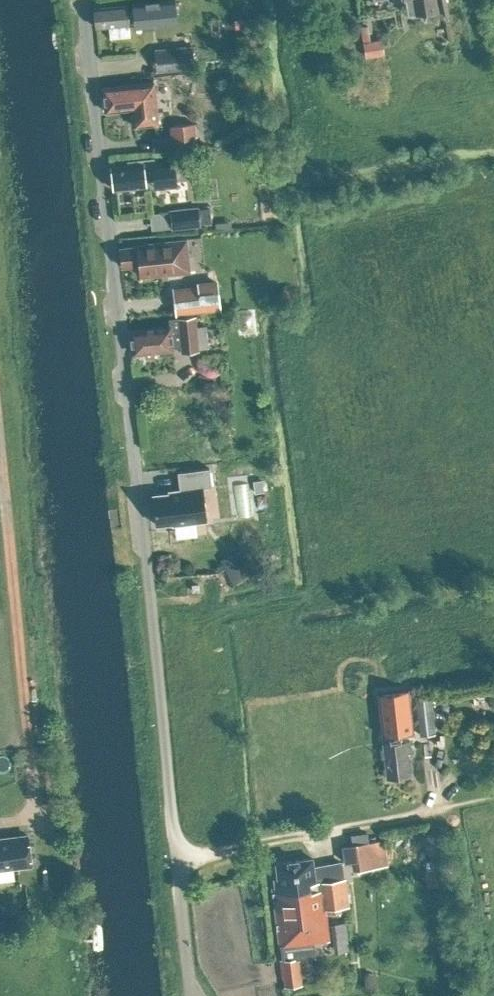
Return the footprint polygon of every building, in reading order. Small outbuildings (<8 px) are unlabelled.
[(93,7),(96,26),(108,25),(110,37),(130,35),(128,19),(133,18),(133,20),(134,26),(177,21),(176,16),(174,0),(135,0),(132,0),(132,7),(127,8),(127,3),(93,7)] [(407,14),(436,9),(435,0),(405,0),(407,14)] [(362,38),(365,54),(384,50),(381,34),(362,38)] [(194,67),(192,44),(154,47),(156,70),(194,67)] [(159,123),(154,80),(102,86),(105,110),(131,107),(133,126),(159,123)] [(172,134),(174,149),(199,146),(196,121),(171,123),(172,134)] [(169,134),(153,135),(154,147),(170,146),(169,134)] [(153,161),(153,157),(127,160),(127,163),(111,165),(113,188),(146,184),(146,179),(175,176),(173,158),(153,161)] [(199,207),(198,204),(169,208),(171,228),(200,224),(200,222),(211,221),(210,206),(199,207)] [(189,269),(185,238),(154,241),(154,243),(119,246),(121,265),(139,263),(140,275),(189,269)] [(175,314),(221,308),(217,277),(196,280),(197,282),(171,286),(175,314)] [(206,323),(195,325),(194,314),(168,317),(169,324),(130,329),(132,352),(158,349),(159,353),(173,351),(172,347),(180,346),(181,351),(198,349),(198,347),(208,346),(206,323)] [(169,492),(153,493),(155,522),(172,520),(172,522),(205,518),(202,485),(210,484),(209,467),(200,468),(177,470),(179,489),(169,490),(169,492)] [(261,478),(253,479),(254,491),(263,490),(261,478)] [(219,560),(230,583),(247,575),(237,552),(219,560)] [(408,688),(377,692),(382,734),(386,733),(387,742),(383,742),(386,777),(410,775),(407,752),(410,752),(409,739),(402,739),(401,731),(413,730),(408,688)] [(420,734),(436,733),(431,695),(416,697),(420,734)] [(368,840),(367,831),(350,833),(351,842),(348,843),(352,868),(387,863),(383,837),(368,840)] [(0,836),(0,866),(29,863),(26,833),(0,836)] [(313,864),(312,858),(298,859),(288,860),(288,861),(276,862),(278,878),(274,878),(275,887),(272,887),(280,948),(313,944),(315,944),(315,941),(330,939),(325,907),(349,904),(346,876),(344,876),(342,859),(313,864)] [(313,944),(280,948),(282,957),(284,985),(302,984),(300,956),(314,955),(313,944)]
